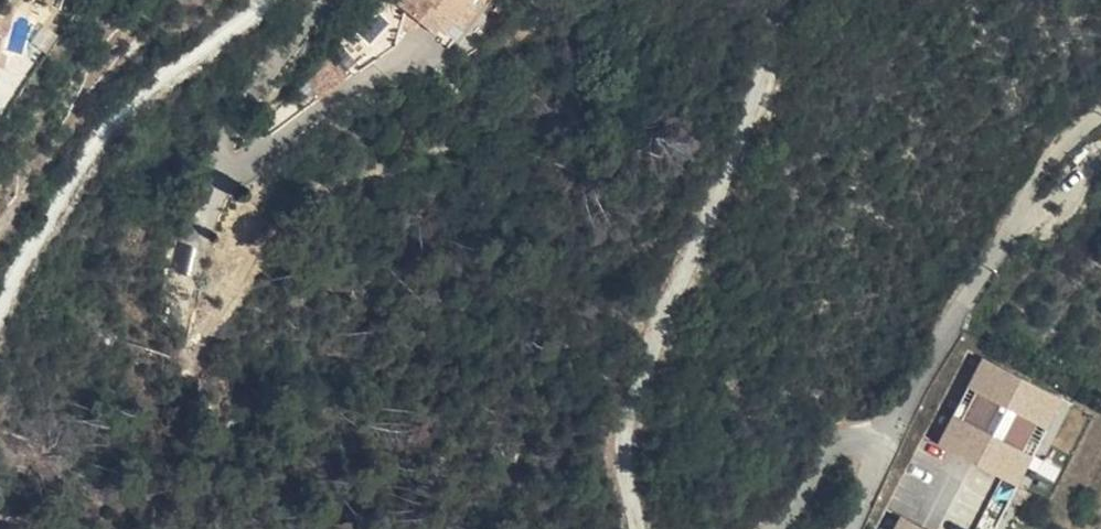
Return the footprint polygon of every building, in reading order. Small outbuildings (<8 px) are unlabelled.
[(496,12),(506,0),(423,0),(459,29),(464,22),(471,13),(477,17),(488,5),(496,12)] [(16,32),(25,5),(19,3),(9,11),(0,19),(0,27),(8,29),(16,32)] [(464,22),(479,33),(496,12),(488,5),(477,17),(471,13),(464,22)] [(5,67),(16,32),(8,29),(0,27),(0,83),(5,67)] [(206,184),(191,221),(216,231),(231,195),(206,184)] [(189,273),(195,247),(178,243),(172,269),(189,273)] [(1006,366),(998,362),(953,448),(961,453),(1006,366)] [(1006,366),(961,453),(992,469),(961,528),(1012,528),(1078,404),(1006,366)] [(916,520),(911,528),(921,528),(923,524),(916,520)]
